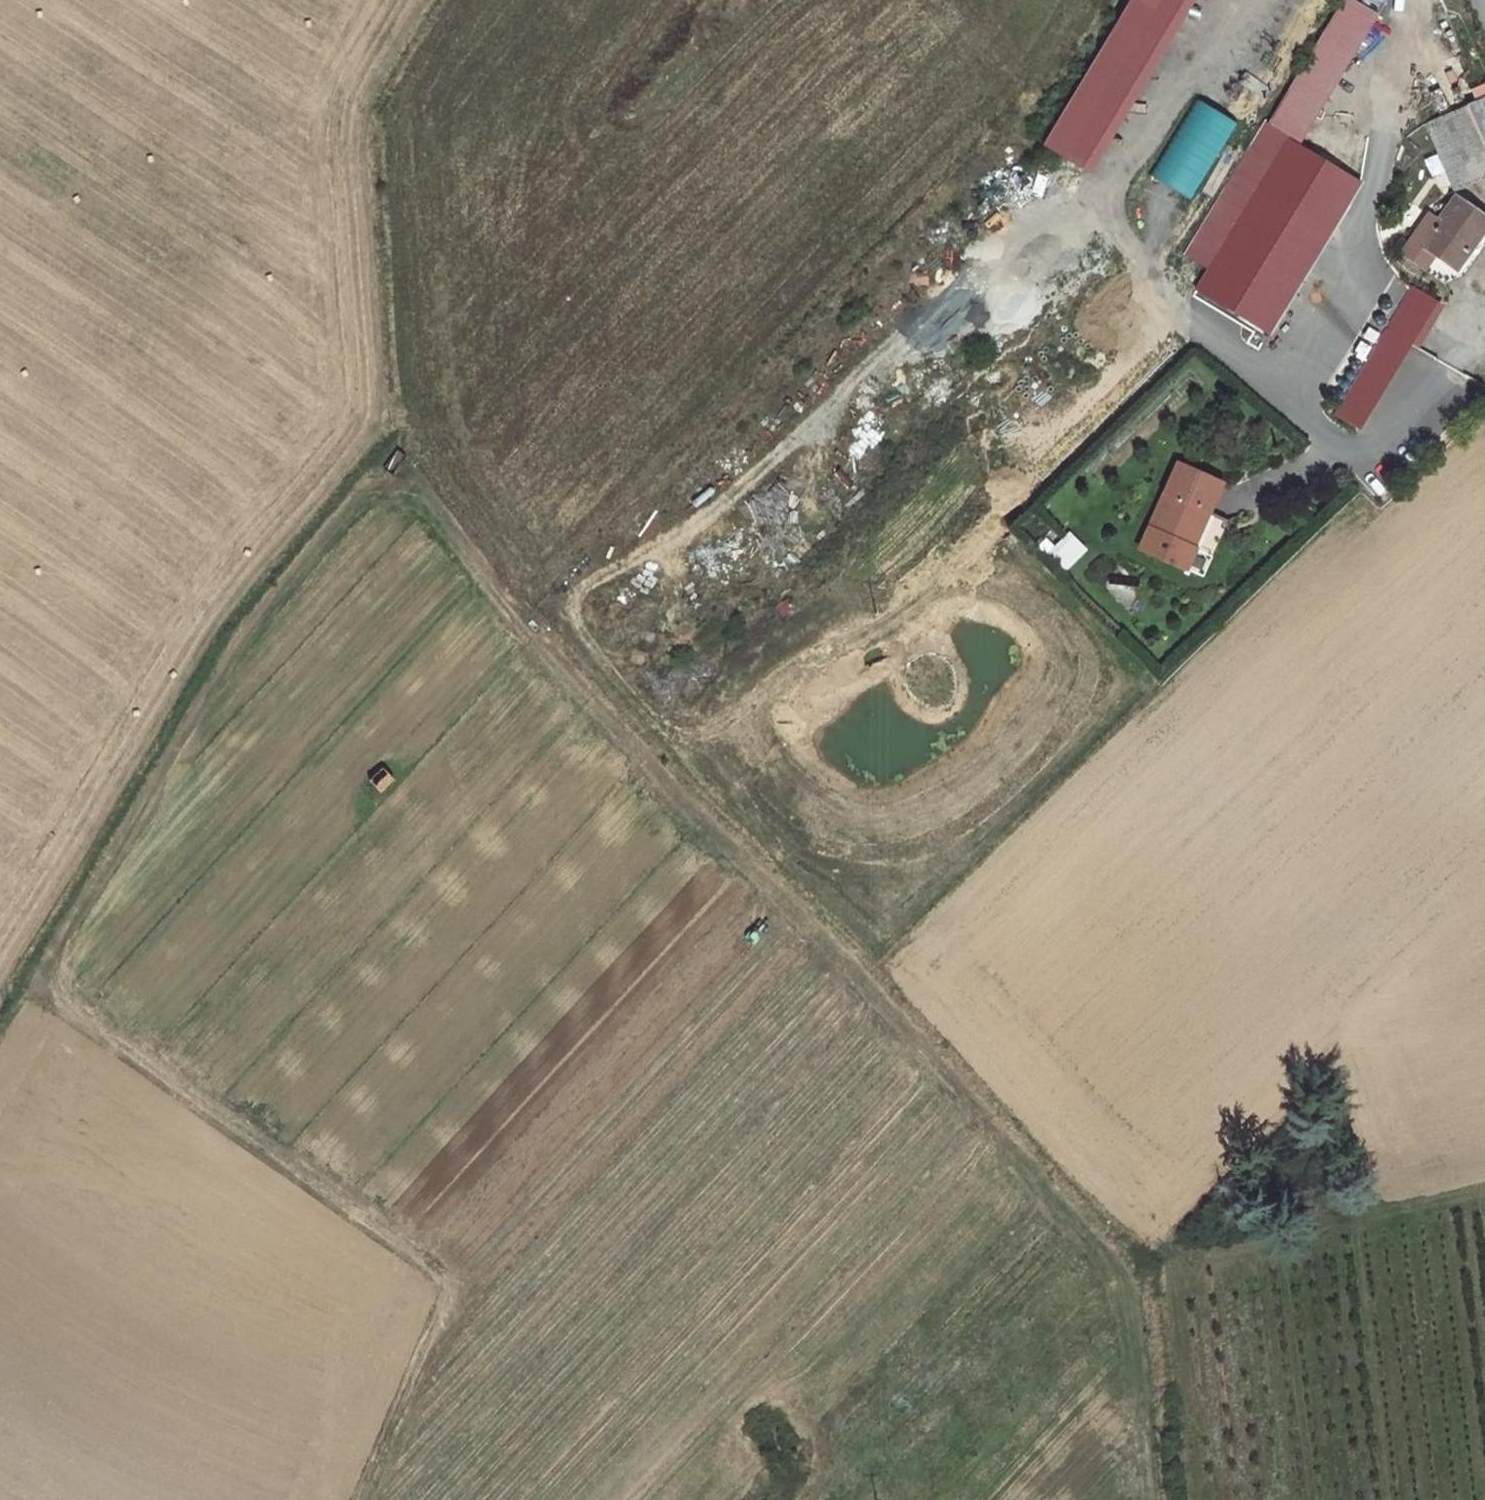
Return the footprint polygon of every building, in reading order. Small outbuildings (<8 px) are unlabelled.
[(1043,145),(1081,169),(1184,0),(1131,0),(1043,145)] [(1268,123),(1301,143),(1379,15),(1354,0),(1343,0),(1268,123)] [(1477,102),(1484,98),(1484,85),(1471,90),(1477,102)] [(1477,102),(1466,106),(1484,149),(1484,98),(1477,102)] [(1466,106),(1430,122),(1458,189),(1484,177),(1484,149),(1466,106)] [(1197,290),(1269,334),(1361,182),(1266,125),(1187,257),(1209,270),(1197,290)] [(1469,193),(1462,202),(1477,212),(1483,204),(1469,193)] [(1401,252),(1424,269),(1434,255),(1455,269),(1484,227),(1484,218),(1477,212),(1462,202),(1455,197),(1438,221),(1428,214),(1401,252)] [(1424,269),(1445,284),(1462,275),(1484,243),(1484,227),(1455,269),(1434,255),(1424,269)] [(1335,416),(1358,429),(1436,301),(1413,287),(1335,416)] [(1193,548),(1183,544),(1199,509),(1208,513),(1222,484),(1178,464),(1140,549),(1185,570),(1195,549),(1193,548)] [(1208,513),(1199,509),(1183,544),(1193,548),(1208,513)] [(1069,536),(1050,555),(1061,567),(1080,548),(1069,536)] [(369,781),(380,793),(394,780),(382,768),(369,781)]
